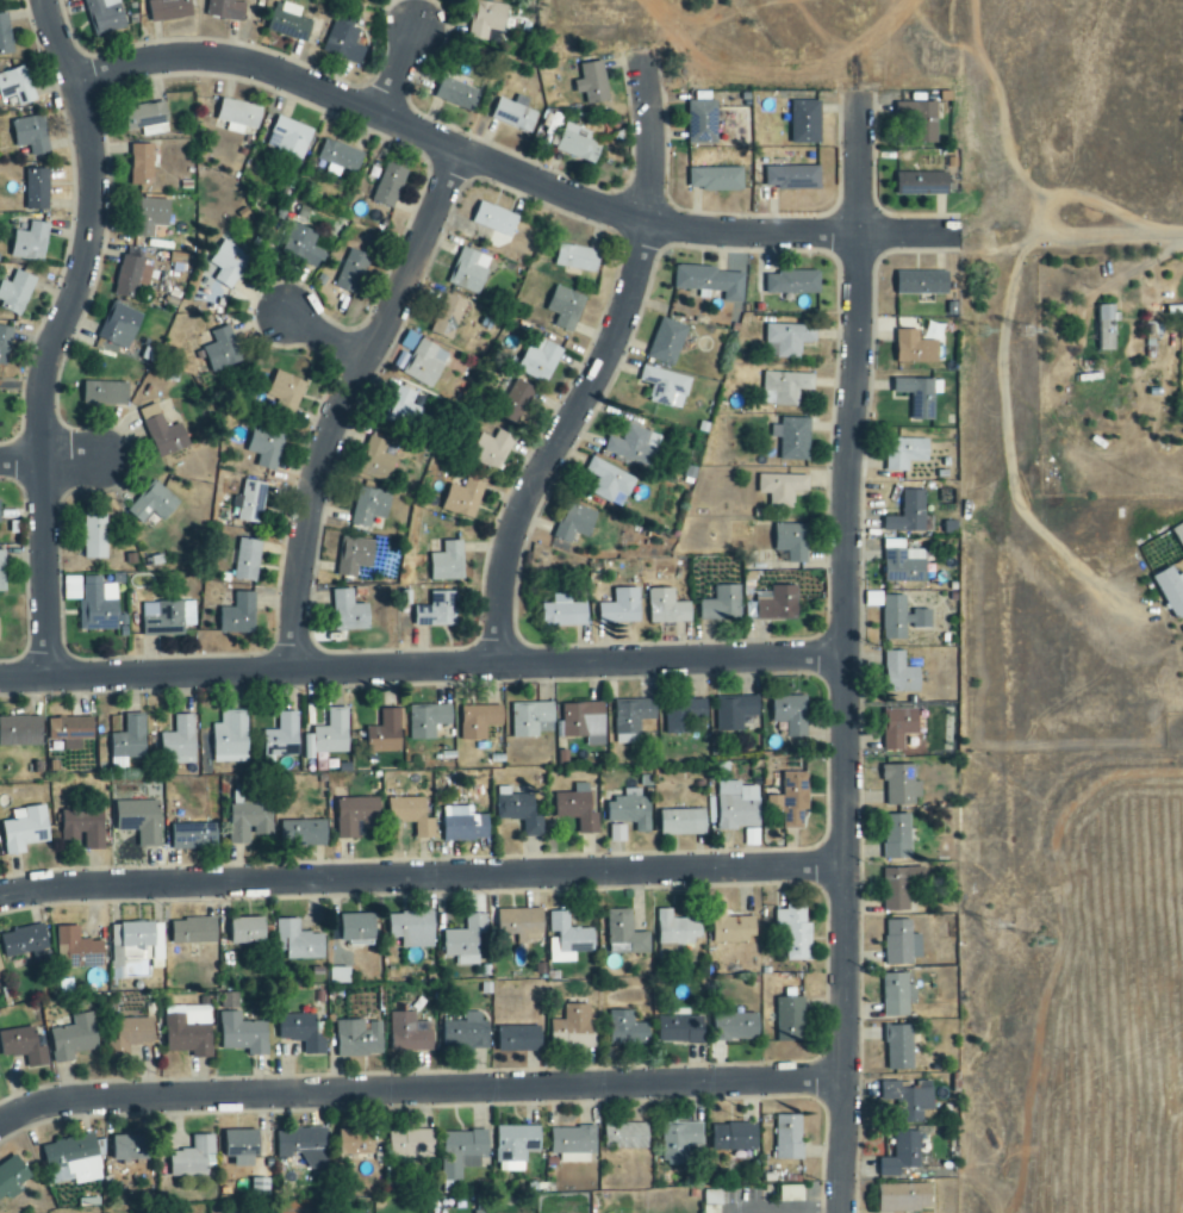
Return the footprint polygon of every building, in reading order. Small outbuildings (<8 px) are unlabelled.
[(118,0),(84,0),(93,38),(125,30),(118,0)] [(158,0),(148,2),(150,23),(191,19),(189,0),(158,0)] [(242,22),(244,4),(233,3),(233,0),(208,0),(206,18),(242,22)] [(486,42),(488,31),(502,33),(507,6),(476,0),(469,39),(486,42)] [(299,19),(302,9),(282,3),(279,11),(272,9),(266,31),(305,43),(311,23),(299,19)] [(11,55),(8,14),(0,15),(0,56),(11,55)] [(359,23),(336,15),(322,53),(358,66),(365,49),(351,45),(359,23)] [(606,104),(604,63),(579,64),(580,81),(573,82),(574,95),(584,94),(584,105),(606,104)] [(13,97),(18,108),(36,101),(23,66),(0,75),(0,102),(13,97)] [(472,114),(480,92),(441,77),(433,99),(472,114)] [(536,112),(497,99),(490,122),(529,134),(536,112)] [(262,107),(221,100),(217,122),(227,124),(226,132),(243,136),(245,129),(257,131),(262,107)] [(687,146),(716,146),(717,102),(688,102),(687,146)] [(819,145),(819,102),(791,102),(791,145),(819,145)] [(937,143),(936,103),(896,104),(896,119),(911,118),(912,144),(937,143)] [(166,135),(165,105),(124,107),(125,131),(143,130),(143,136),(166,135)] [(48,156),(45,117),(12,120),(15,149),(29,147),(30,158),(48,156)] [(311,129),(275,118),(265,151),(301,162),(311,129)] [(590,134),(564,123),(553,151),(592,167),(600,146),(587,140),(590,134)] [(341,170),(355,176),(363,154),(323,139),(315,161),(327,165),(325,173),(338,178),(341,170)] [(130,187),(152,187),(152,145),(130,145),(130,187)] [(407,171),(385,163),(371,202),(392,211),(407,171)] [(820,190),(819,167),(765,169),(765,191),(820,190)] [(742,191),(742,169),(688,169),(689,192),(742,191)] [(47,170),(24,171),(25,212),(48,212),(47,170)] [(948,173),(894,174),(895,197),(949,195),(948,173)] [(154,227),(168,228),(169,201),(136,199),(134,238),(153,239),(154,227)] [(472,225),(491,231),(486,244),(507,251),(519,216),(479,203),(472,225)] [(13,232),(10,260),(43,263),(47,225),(29,223),(28,233),(13,232)] [(316,269),(323,252),(312,248),(317,234),(289,224),(278,255),(316,269)] [(229,291),(250,258),(222,241),(208,263),(220,270),(213,280),(229,291)] [(600,253),(559,244),(554,267),(595,275),(600,253)] [(145,252),(124,247),(114,293),(146,300),(153,269),(141,266),(145,252)] [(491,259),(461,248),(447,284),(477,296),(491,259)] [(334,289),(356,296),(369,257),(347,250),(334,289)] [(674,269),(673,290),(699,291),(699,299),(709,300),(709,292),(723,293),(723,303),(743,304),(745,272),(674,269)] [(19,318),(36,280),(15,271),(9,284),(0,281),(0,282),(0,302),(4,304),(1,310),(19,318)] [(765,273),(766,295),(820,294),(820,272),(765,273)] [(948,297),(948,274),(897,272),(896,295),(948,297)] [(571,335),(586,299),(556,287),(546,312),(557,317),(553,327),(571,335)] [(428,333),(450,342),(466,303),(444,294),(428,333)] [(96,338),(126,352),(143,317),(112,303),(96,338)] [(1115,322),(1117,322),(1117,307),(1098,307),(1097,353),(1114,353),(1115,322)] [(688,328),(661,318),(646,358),(673,369),(688,328)] [(210,333),(214,344),(202,349),(211,375),(242,363),(229,326),(210,333)] [(800,360),(800,344),(815,345),(815,327),(765,326),(765,359),(800,360)] [(5,368),(13,330),(0,327),(0,367),(5,368)] [(896,365),(938,365),(938,342),(918,342),(918,331),(896,331),(896,365)] [(516,373),(547,385),(560,348),(530,337),(516,373)] [(400,374),(429,390),(449,356),(419,339),(400,374)] [(690,378),(642,367),(638,382),(654,386),(650,403),(682,411),(690,378)] [(261,406),(291,419),(306,384),(276,371),(261,406)] [(814,375),(763,374),(762,407),(797,407),(798,392),(813,392),(814,375)] [(910,395),(910,423),(934,422),(933,396),(942,395),(942,380),(892,381),(893,395),(910,395)] [(498,417),(520,426),(534,389),(512,381),(498,417)] [(82,405),(127,407),(128,384),(83,382),(82,405)] [(399,430),(402,419),(418,424),(426,398),(395,388),(383,426),(399,430)] [(138,411),(157,460),(190,448),(181,425),(166,430),(156,405),(138,411)] [(808,463),(810,420),(780,419),(780,426),(771,426),(771,439),(780,439),(779,462),(808,463)] [(602,454),(650,468),(658,439),(646,436),(647,431),(626,424),(621,441),(607,437),(602,454)] [(246,453),(258,456),(256,469),(274,473),(282,435),(252,428),(246,453)] [(496,472),(513,438),(496,430),(491,439),(478,433),(467,459),(496,472)] [(355,474),(387,484),(395,459),(382,455),(386,443),(368,437),(355,474)] [(908,474),(908,463),(928,464),(929,441),(886,439),(885,473),(908,474)] [(619,509),(634,479),(590,458),(583,472),(597,479),(590,495),(619,509)] [(808,477),(758,476),(757,495),(769,495),(769,508),(792,509),(793,497),(807,497),(808,477)] [(441,512),(474,520),(483,483),(464,479),(462,489),(447,485),(441,512)] [(232,508),(239,509),(236,522),(259,526),(266,485),(244,481),(241,498),(234,497),(232,508)] [(151,513),(164,523),(180,503),(152,482),(128,515),(141,525),(151,513)] [(385,521),(390,495),(357,488),(349,526),(369,531),(372,518),(385,521)] [(925,492),(902,491),(901,519),(884,518),(883,533),(924,533),(925,492)] [(596,514),(567,503),(554,539),(570,546),(574,535),(586,539),(596,514)] [(106,516),(83,516),(83,560),(106,561),(106,516)] [(1172,530),(1180,546),(1182,545),(1182,525),(1172,530)] [(788,565),(806,565),(805,526),(774,527),(775,553),(787,553),(788,565)] [(233,581),(255,584),(262,543),(239,539),(233,581)] [(371,570),(374,541),(340,539),(337,578),(355,579),(356,569),(371,570)] [(430,556),(430,582),(463,581),(462,542),(443,543),(443,555),(430,556)] [(924,584),(925,551),(883,550),(882,583),(924,584)] [(1177,578),(1172,568),(1152,579),(1176,623),(1182,619),(1182,575),(1177,578)] [(81,632),(117,631),(116,585),(101,586),(101,577),(80,578),(81,632)] [(63,601),(81,601),(81,580),(63,580),(63,601)] [(714,587),(714,601),(698,601),(699,622),(740,621),(739,586),(714,587)] [(796,587),(770,588),(770,593),(755,593),(755,621),(797,620),(796,587)] [(333,632),(368,632),(367,605),(352,605),(352,590),(333,590),(333,632)] [(598,605),(599,625),(639,624),(639,590),(613,590),(614,604),(598,605)] [(648,590),(648,624),(690,624),(690,603),(674,603),(673,590),(648,590)] [(253,635),(254,594),(234,593),(233,609),(219,609),(218,634),(253,635)] [(415,627),(455,628),(455,594),(430,593),(430,607),(415,607),(415,627)] [(569,594),(551,595),(551,604),(541,605),(541,628),(586,626),(585,603),(570,604),(569,594)] [(905,596),(882,597),(882,642),(907,642),(907,630),(931,630),(931,612),(906,612),(905,596)] [(142,637),(184,637),(184,627),(195,627),(195,603),(142,604),(142,637)] [(920,669),(904,668),(904,653),(889,653),(888,693),(919,694),(920,669)] [(717,732),(742,731),(742,717),(758,717),(757,696),(716,697),(717,732)] [(806,697),(772,696),(771,722),(786,723),(786,738),(804,738),(806,697)] [(706,699),(664,700),(665,735),(690,734),(690,720),(707,719),(706,699)] [(655,721),(655,700),(614,701),(615,744),(638,744),(637,721),(655,721)] [(537,738),(537,723),(553,723),(553,704),(511,704),(512,738),(537,738)] [(561,704),(561,737),(586,737),(586,746),(604,746),(604,704),(561,704)] [(409,739),(435,740),(435,726),(451,726),(451,707),(410,706),(409,739)] [(486,727),(502,727),(502,706),(461,707),(462,741),(486,741),(486,727)] [(399,709),(380,709),(380,728),(366,728),(366,752),(400,752),(399,709)] [(883,709),(882,750),(903,751),(903,735),(917,735),(917,710),(883,709)] [(348,753),(347,710),(327,710),(327,727),(312,728),(312,734),(302,735),(303,760),(316,759),(316,754),(348,753)] [(247,713),(220,712),(220,725),(212,725),(211,763),(246,763),(247,713)] [(297,757),(297,712),(277,712),(277,731),(262,731),(262,758),(297,757)] [(193,714),(174,714),(174,735),(157,735),(158,765),(194,764),(193,714)] [(41,746),(41,716),(0,717),(0,746),(41,746)] [(144,716),(124,716),(124,733),(111,733),(112,758),(144,758),(144,716)] [(48,740),(93,739),(93,717),(47,718),(48,740)] [(920,805),(919,782),(912,782),(912,765),(885,766),(886,806),(920,805)] [(808,772),(782,772),(782,796),(771,795),(771,812),(785,812),(785,829),(802,829),(802,811),(807,811),(808,772)] [(741,781),(716,782),(718,830),(759,828),(758,786),(741,787),(741,781)] [(578,834),(598,834),(598,813),(590,813),(589,783),(573,784),(574,793),(555,794),(556,818),(578,817),(578,834)] [(498,820),(523,819),(524,837),(543,836),(542,816),(534,816),(534,794),(510,795),(510,787),(496,787),(498,820)] [(649,797),(639,798),(639,789),(623,790),(623,799),(607,799),(607,823),(634,823),(635,834),(649,833),(649,797)] [(374,799),(337,798),(336,838),(357,839),(357,829),(373,829),(374,799)] [(434,838),(434,819),(425,819),(424,798),(393,798),(393,824),(414,823),(415,838),(434,838)] [(116,831),(137,831),(138,847),(160,847),(159,800),(116,801),(116,831)] [(267,805),(228,805),(228,844),(249,845),(249,836),(266,836),(267,805)] [(5,857),(25,855),(25,845),(49,843),(45,806),(11,809),(13,821),(2,822),(5,857)] [(444,842),(488,841),(488,815),(473,816),(473,807),(443,807),(444,842)] [(62,809),(61,839),(82,840),(82,850),(103,850),(104,811),(62,809)] [(704,809),(658,811),(659,836),(705,834),(704,809)] [(883,815),(884,860),(911,859),(910,815),(883,815)] [(325,820),(279,822),(280,845),(326,844),(325,820)] [(171,848),(215,847),(215,823),(171,824),(171,848)] [(609,843),(625,842),(625,825),(609,825),(609,843)] [(909,911),(908,882),(924,882),(923,868),(884,868),(885,912),(909,911)] [(785,961),(807,961),(807,924),(804,924),(805,904),(785,904),(785,910),(775,910),(775,933),(786,933),(785,961)] [(711,943),(754,942),(754,917),(725,918),(724,907),(710,908),(711,943)] [(542,942),(541,909),(496,910),(497,936),(517,935),(517,943),(542,942)] [(608,956),(649,955),(648,933),(632,933),(631,910),(607,910),(608,956)] [(657,910),(656,945),(691,946),(691,939),(700,939),(701,920),(671,919),(671,910),(657,910)] [(433,948),(432,912),(387,913),(388,938),(400,938),(400,949),(433,948)] [(574,962),(574,954),(593,953),(592,929),(568,929),(567,912),(548,912),(549,963),(574,962)] [(373,914),(340,914),(340,941),(374,940),(373,914)] [(442,957),(454,958),(454,965),(477,966),(478,935),(484,935),(485,915),(465,914),(465,931),(443,931),(442,957)] [(170,919),(171,944),(216,943),(216,918),(170,919)] [(231,918),(230,944),(264,945),(265,918),(231,918)] [(286,961),(324,960),(323,933),(299,933),(299,918),(276,919),(277,954),(286,953),(286,961)] [(911,920),(885,921),(885,964),(922,963),(921,935),(912,935),(911,920)] [(162,922),(110,924),(112,961),(163,959),(162,922)] [(79,926),(56,927),(57,946),(66,946),(67,969),(102,968),(101,940),(79,941),(79,926)] [(47,951),(44,927),(1,932),(4,956),(47,951)] [(329,984),(348,984),(348,968),(329,968),(329,984)] [(916,985),(908,986),(908,974),(882,974),(883,1017),(909,1017),(909,1005),(916,1005),(916,985)] [(802,1042),(800,997),(776,998),(777,1042),(802,1042)] [(564,1048),(591,1049),(592,1005),(563,1004),(563,1021),(548,1021),(548,1034),(559,1035),(559,1041),(564,1041),(564,1048)] [(164,1015),(166,1053),(191,1052),(191,1058),(211,1057),(208,1006),(180,1007),(180,1014),(164,1015)] [(647,1024),(630,1024),(630,1011),(609,1011),(609,1043),(647,1043),(647,1024)] [(246,1056),(266,1055),(265,1022),(240,1023),(240,1012),(219,1013),(220,1051),(246,1050),(246,1056)] [(432,1050),(431,1022),(415,1022),(415,1012),(389,1013),(390,1051),(432,1050)] [(70,1054),(98,1050),(93,1013),(71,1015),(72,1026),(49,1030),(53,1064),(71,1061),(70,1054)] [(441,1049),(486,1050),(487,1022),(480,1022),(480,1013),(463,1013),(463,1023),(441,1022),(441,1049)] [(712,1014),(712,1041),(757,1041),(757,1014),(712,1014)] [(314,1015),(277,1015),(278,1041),(303,1041),(303,1055),(323,1055),(323,1035),(315,1035),(314,1015)] [(657,1043),(702,1043),(702,1017),(672,1017),(657,1017),(657,1043)] [(135,1043),(153,1043),(154,1019),(117,1018),(116,1055),(135,1055),(135,1043)] [(381,1021),(336,1022),(336,1057),(382,1056),(381,1021)] [(540,1026),(496,1027),(497,1052),(540,1052),(540,1026)] [(913,1070),(911,1026),(885,1026),(886,1071),(913,1070)] [(1,1057),(24,1055),(25,1068),(44,1066),(42,1047),(37,1047),(35,1027),(0,1031),(0,1052),(1,1057)] [(900,1123),(922,1123),(922,1111),(933,1111),(932,1082),(882,1083),(882,1102),(899,1102),(900,1123)] [(775,1160),(801,1160),(802,1116),(776,1115),(775,1160)] [(647,1125),(603,1124),(603,1149),(646,1150),(647,1125)] [(757,1151),(757,1124),(711,1125),(711,1152),(757,1151)] [(686,1165),(686,1146),(701,1146),(701,1125),(660,1125),(661,1166),(686,1165)] [(539,1127),(497,1126),(496,1163),(525,1164),(525,1152),(539,1153),(539,1127)] [(558,1163),(592,1164),(593,1128),(550,1127),(550,1155),(558,1155),(558,1163)] [(277,1158),(304,1157),(304,1170),(326,1170),(325,1129),(276,1130),(277,1158)] [(339,1129),(338,1154),(372,1156),(373,1130),(339,1129)] [(257,1130),(224,1131),(225,1158),(233,1158),(234,1168),(253,1167),(253,1158),(258,1158),(257,1130)] [(433,1131),(390,1130),(389,1157),(433,1157),(433,1131)] [(444,1182),(461,1181),(461,1169),(488,1169),(487,1131),(443,1132),(444,1182)] [(920,1169),(920,1132),(894,1132),(894,1159),(879,1159),(879,1177),(899,1178),(899,1168),(920,1169)] [(42,1144),(50,1188),(102,1178),(94,1135),(42,1144)] [(112,1136),(113,1161),(146,1160),(146,1135),(112,1136)] [(192,1150),(169,1151),(170,1178),(207,1176),(207,1165),(216,1165),(215,1135),(192,1136),(192,1150)] [(6,1194),(8,1197),(32,1180),(15,1155),(0,1166),(0,1198),(6,1194)] [(930,1184),(877,1186),(878,1212),(931,1211),(930,1184)] [(779,1186),(779,1203),(803,1202),(803,1186),(779,1186)]
